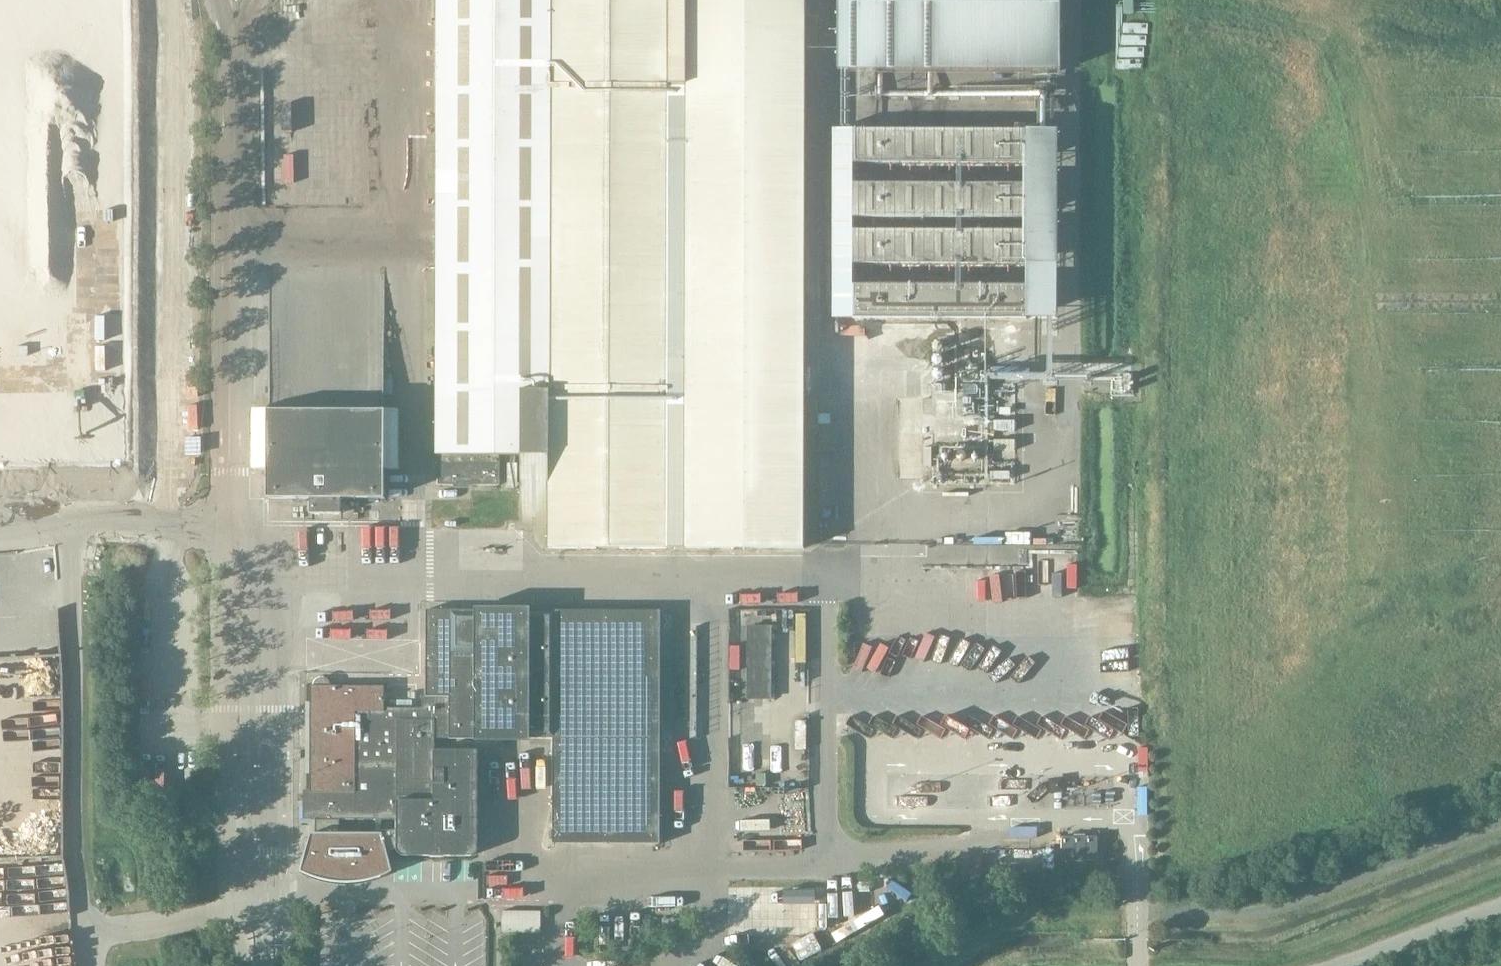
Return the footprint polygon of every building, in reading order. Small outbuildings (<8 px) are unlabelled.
[(437,455),(438,455),(438,485),(500,485),(500,455),(522,455),(522,525),(549,525),(549,547),(804,548),(805,0),(438,0),(437,455)] [(1061,70),(1061,0),(838,0),(838,70),(1061,70)] [(998,82),(998,91),(1018,90),(1018,81),(998,82)] [(299,129),(308,129),(307,107),(298,107),(299,129)] [(283,111),(284,132),(292,131),(292,111),(283,111)] [(1041,123),(817,123),(817,260),(1041,260),(1041,123)] [(307,165),(309,143),(298,142),(296,164),(307,165)] [(324,171),(315,171),(315,191),(324,191),(324,171)] [(44,233),(45,257),(55,257),(53,232),(44,233)] [(268,498),(305,498),(385,498),(385,469),(399,470),(399,410),(254,410),(254,469),(269,469),(268,498)] [(979,482),(1001,481),(1000,467),(978,468),(979,482)] [(968,470),(937,470),(936,481),(968,482),(968,470)] [(1068,498),(1067,477),(1058,477),(1059,498),(1068,498)] [(476,647),(476,609),(426,609),(426,696),(450,696),(451,734),(451,739),(477,738),(476,647)] [(531,738),(532,610),(476,609),(476,647),(477,738),(531,738)] [(532,610),(531,738),(553,738),(553,844),(660,844),(661,686),(669,686),(669,668),(660,668),(661,610),(532,610)] [(771,700),(771,623),(748,623),(748,700),(771,700)] [(843,665),(865,674),(877,647),(855,637),(843,665)] [(967,663),(972,645),(960,641),(954,660),(967,663)] [(478,750),(437,750),(437,735),(451,734),(450,696),(426,696),(426,708),(384,708),(385,686),(330,686),(330,682),(327,679),(324,678),(320,678),(317,679),(315,682),(314,686),(311,686),(310,792),(308,792),(306,793),(305,794),(304,796),(304,798),(305,800),(304,802),(304,807),(304,819),(317,820),(316,851),(310,851),(305,869),(310,872),(316,874),(322,876),(328,877),(333,878),(339,879),(345,880),(351,880),(358,879),(365,878),(371,877),(378,875),(384,872),(391,870),(385,852),(398,847),(398,849),(399,851),(401,853),(404,856),(470,856),(472,856),(473,855),(474,855),(475,854),(476,853),(477,852),(477,851),(478,850),(478,848),(478,750)] [(896,801),(895,775),(882,775),(882,801),(896,801)] [(1056,834),(1056,858),(1089,857),(1088,833),(1056,834)] [(1044,867),(1043,845),(1032,846),(1032,867),(1044,867)] [(834,887),(732,886),(732,930),(834,930),(834,887)] [(644,892),(642,900),(661,905),(663,897),(644,892)] [(502,934),(520,934),(541,934),(541,911),(502,911),(502,934)] [(51,939),(52,921),(25,919),(24,938),(51,939)] [(541,937),(522,937),(522,959),(541,959),(541,937)]
